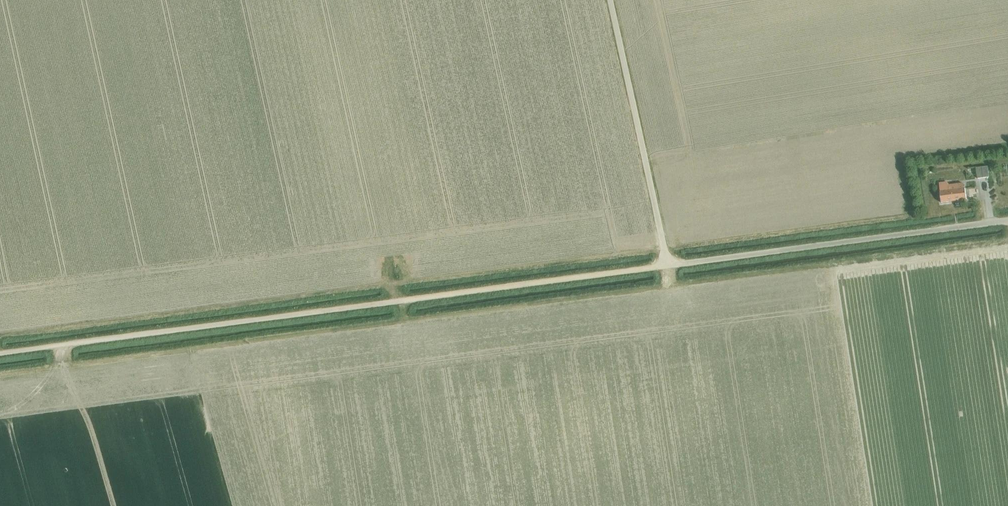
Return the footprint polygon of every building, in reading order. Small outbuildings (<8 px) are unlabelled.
[(988,166),(976,168),(978,178),(989,177),(988,166)] [(947,191),(940,191),(941,202),(966,199),(965,188),(963,189),(963,186),(955,187),(955,185),(947,186),(947,191)]
